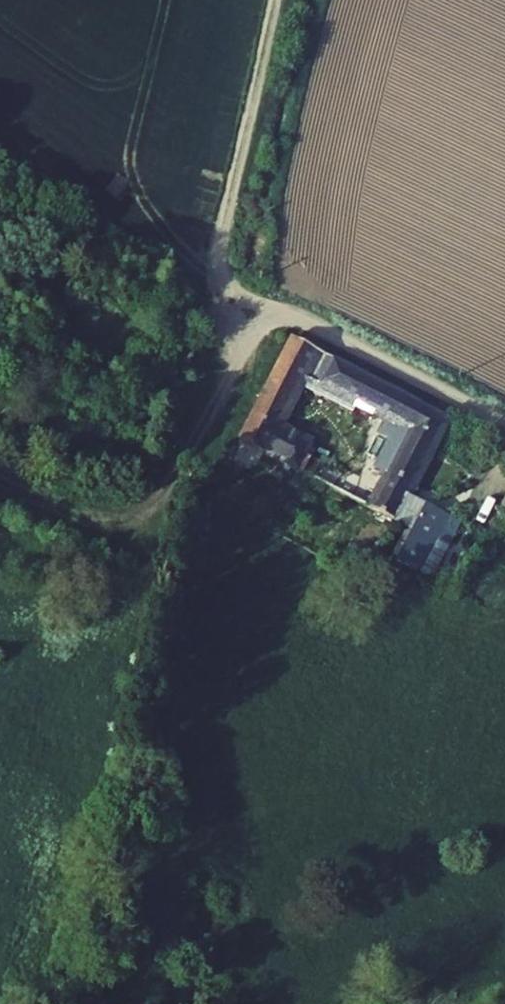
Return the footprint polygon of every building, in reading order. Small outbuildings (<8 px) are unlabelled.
[(252,438),(402,525),(422,490),(465,416),(308,333),(252,438)] [(444,502),(422,490),(402,525),(424,537),(444,502)]
